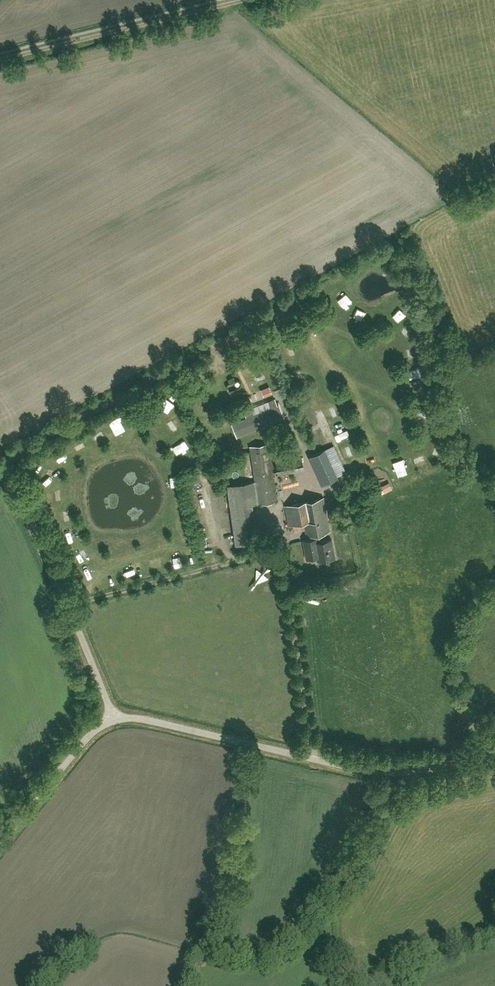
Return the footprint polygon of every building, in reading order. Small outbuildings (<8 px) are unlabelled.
[(339,300),(346,310),(356,304),(349,293),(339,300)] [(355,319),(366,322),(369,311),(357,308),(355,319)] [(411,349),(415,360),(421,358),(417,347),(411,349)] [(417,370),(420,379),(426,378),(423,368),(417,370)] [(429,389),(421,390),(422,398),(430,397),(429,389)] [(168,416),(177,407),(168,398),(159,408),(168,416)] [(279,405),(233,423),(237,435),(284,418),(279,405)] [(177,418),(168,425),(175,434),(184,426),(177,418)] [(322,427),(315,429),(318,442),(326,440),(322,427)] [(258,504),(277,502),(269,450),(269,445),(250,447),(250,453),(253,474),(255,482),(227,486),(235,546),(257,542),(252,505),(258,504)] [(323,483),(331,479),(337,477),(325,448),(311,455),(323,483)] [(396,465),(399,476),(410,473),(407,462),(396,465)] [(303,522),(305,530),(306,536),(316,534),(317,538),(302,541),(306,558),(316,556),(317,561),(335,557),(332,539),(322,542),(320,533),(330,531),(323,498),(284,506),(288,525),(292,524),(303,522)]
